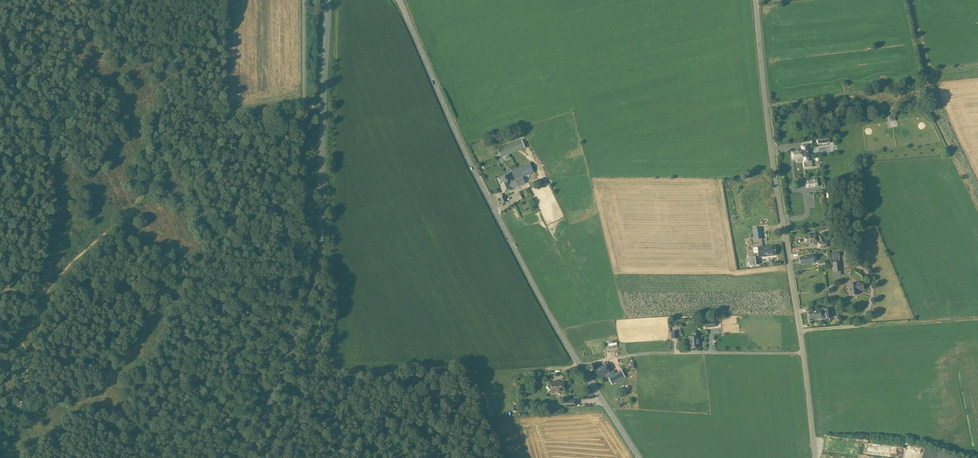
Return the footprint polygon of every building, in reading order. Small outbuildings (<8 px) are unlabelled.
[(497,155),(498,157),(500,156),(501,158),(525,148),(522,140),(495,150),(497,155)] [(792,156),(791,157),(791,158),(792,159),(792,160),(797,159),(797,162),(803,161),(804,162),(810,162),(808,145),(802,146),(802,150),(791,152),(792,156)] [(504,193),(516,188),(525,184),(523,178),(534,173),(530,164),(511,172),(515,181),(513,182),(512,179),(508,180),(506,176),(497,179),(504,193)] [(816,179),(805,180),(806,187),(817,186),(816,179)] [(507,202),(506,198),(505,198),(504,195),(499,198),(502,204),(507,202)] [(851,224),(859,224),(860,214),(852,213),(852,216),(851,224)] [(761,228),(754,229),(754,236),(758,235),(759,240),(762,239),(761,228)] [(817,236),(816,236),(816,235),(812,236),(811,235),(807,235),(808,236),(804,237),(806,244),(817,243),(818,249),(829,248),(828,240),(821,241),(821,238),(819,236),(817,236)] [(775,246),(763,247),(758,247),(759,257),(776,255),(775,246)] [(832,257),(833,263),(832,263),(833,272),(842,271),(841,262),(840,262),(839,257),(840,256),(839,252),(831,253),(832,257)] [(799,258),(800,264),(804,264),(805,265),(814,263),(813,255),(808,256),(808,257),(799,258)] [(759,265),(758,257),(753,257),(753,259),(749,260),(750,266),(759,265)] [(854,284),(848,285),(850,296),(858,295),(858,290),(864,289),(863,282),(854,283),(854,284)] [(821,318),(826,319),(832,318),(830,309),(824,310),(824,308),(820,309),(820,311),(809,313),(810,319),(814,319),(821,318)] [(698,336),(697,333),(696,331),(694,332),(692,333),(692,337),(689,337),(690,348),(699,348),(698,336)] [(606,364),(595,371),(599,379),(607,375),(610,372),(608,368),(609,367),(610,366),(609,364),(608,363),(606,364)] [(621,370),(608,378),(612,384),(625,377),(621,370)] [(564,382),(551,383),(552,392),(565,391),(564,382)] [(926,447),(922,457),(961,457),(926,447)]
